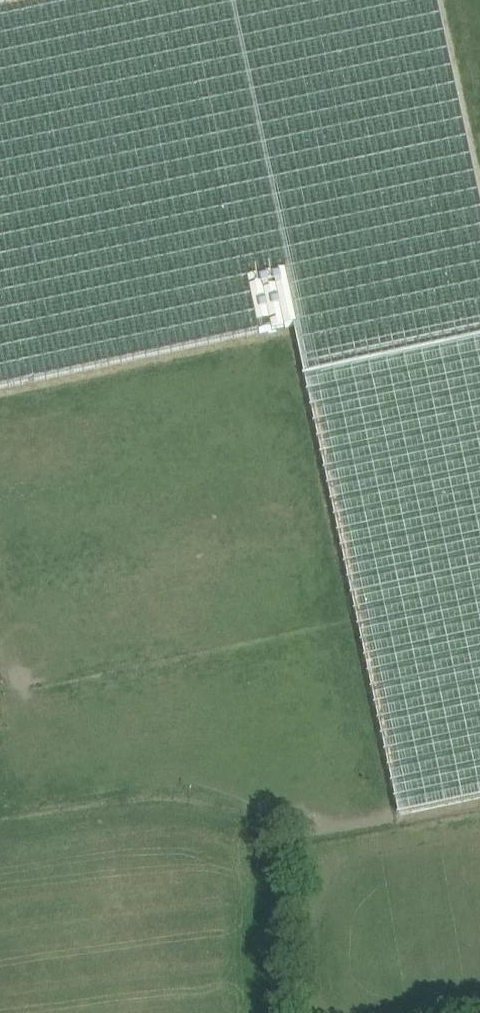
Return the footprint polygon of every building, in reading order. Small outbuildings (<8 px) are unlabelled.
[(399,815),(479,798),(479,213),(437,0),(2,0),(0,0),(0,389),(294,326),(399,815)]
